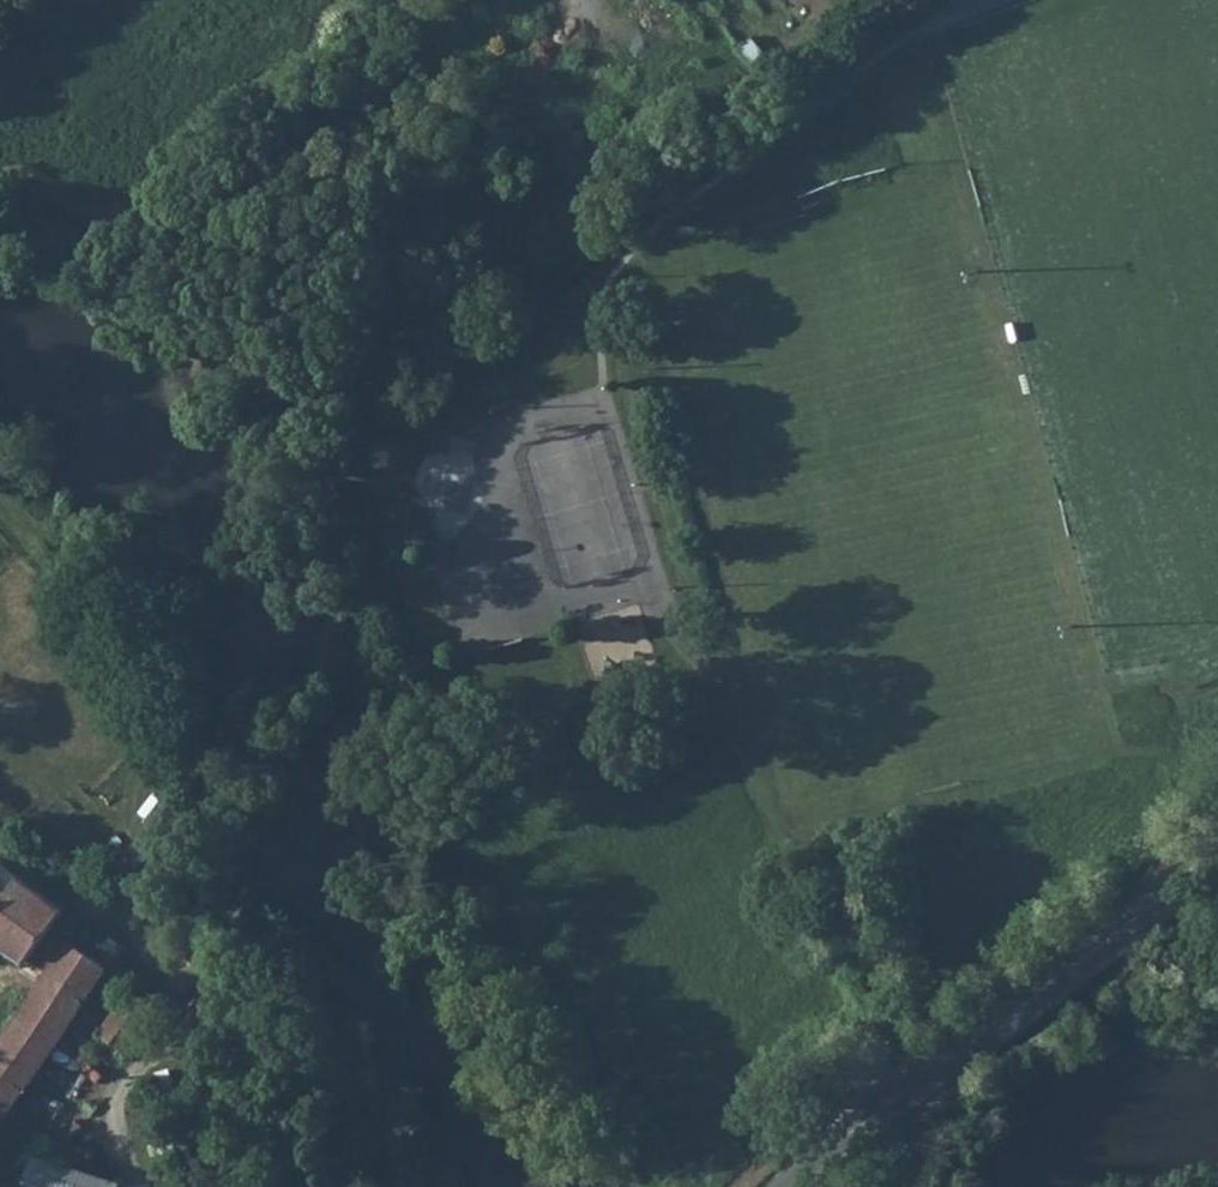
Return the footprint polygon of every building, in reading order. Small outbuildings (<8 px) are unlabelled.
[(0,845),(0,920),(24,937),(57,889),(0,845)] [(88,911),(74,932),(69,928),(0,1033),(0,1114),(116,932),(88,911)] [(131,1052),(157,1016),(130,997),(103,1033),(131,1052)] [(36,1186),(119,1186),(44,1163),(36,1186)]
